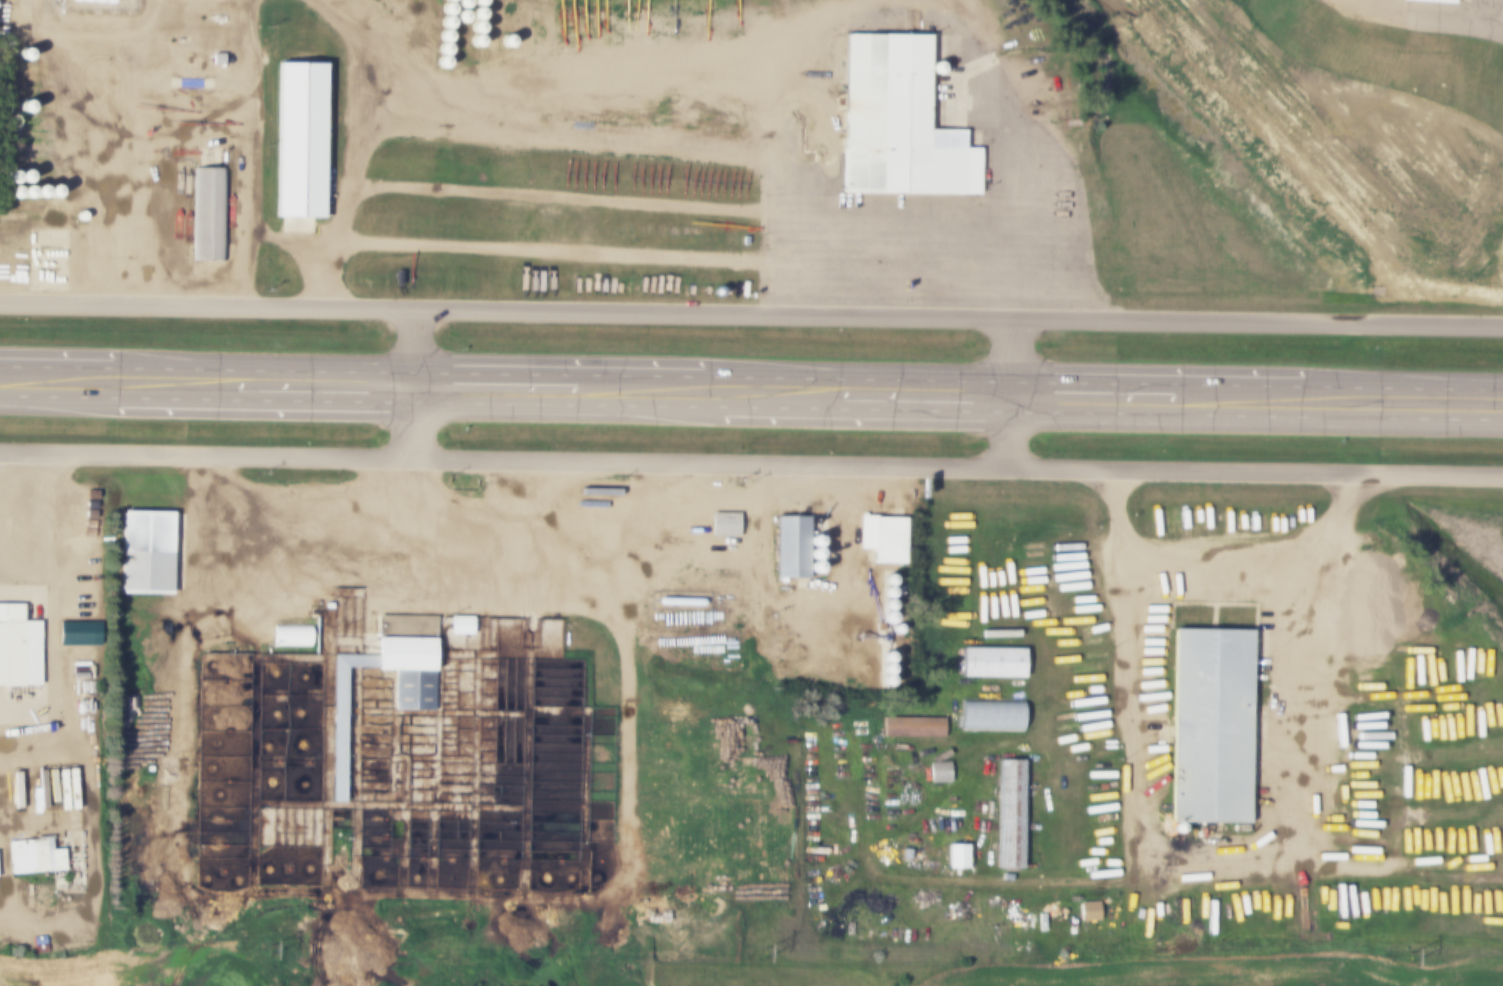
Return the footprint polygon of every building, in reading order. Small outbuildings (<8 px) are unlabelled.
[(978,189),(834,188),(836,21),(926,21),(925,120),(959,121),(959,139),(978,139),(978,189)] [(210,53),(220,53),(220,64),(210,64),(210,53)] [(274,210),(276,55),(324,56),(322,210),(274,210)] [(221,255),(192,255),(193,163),(221,163),(221,255)] [(710,507),(736,507),(736,527),(710,527),(710,507)] [(169,593),(119,592),(120,511),(170,512),(169,593)] [(806,573),(776,574),(774,513),(804,512),(806,573)] [(872,556),(872,512),(902,512),(902,556),(872,556)] [(38,686),(0,686),(0,603),(20,603),(20,621),(38,621),(38,686)] [(449,610),(471,610),(471,628),(449,628),(449,610)] [(476,637),(476,618),(453,618),(453,637),(476,637)] [(58,620),(100,620),(100,645),(58,645),(58,620)] [(271,620),(308,620),(308,643),(271,642),(271,620)] [(1169,811),(1172,624),(1248,625),(1246,812),(1169,811)] [(387,636),(442,637),(442,670),(423,670),(399,670),(386,669),(387,636)] [(961,672),(961,644),(1024,644),(1024,672),(961,672)] [(961,697),(1020,698),(1020,726),(961,726),(961,697)] [(887,738),(948,738),(948,720),(887,720),(887,738)] [(1020,865),(996,864),(997,756),(1021,756),(1020,865)] [(933,764),(934,785),(954,784),(954,764),(933,764)] [(966,862),(946,862),(947,838),(966,838),(966,862)] [(69,874),(68,851),(55,852),(54,841),(12,843),(14,876),(69,874)] [(1084,923),(1102,923),(1102,904),(1084,904),(1084,923)]
